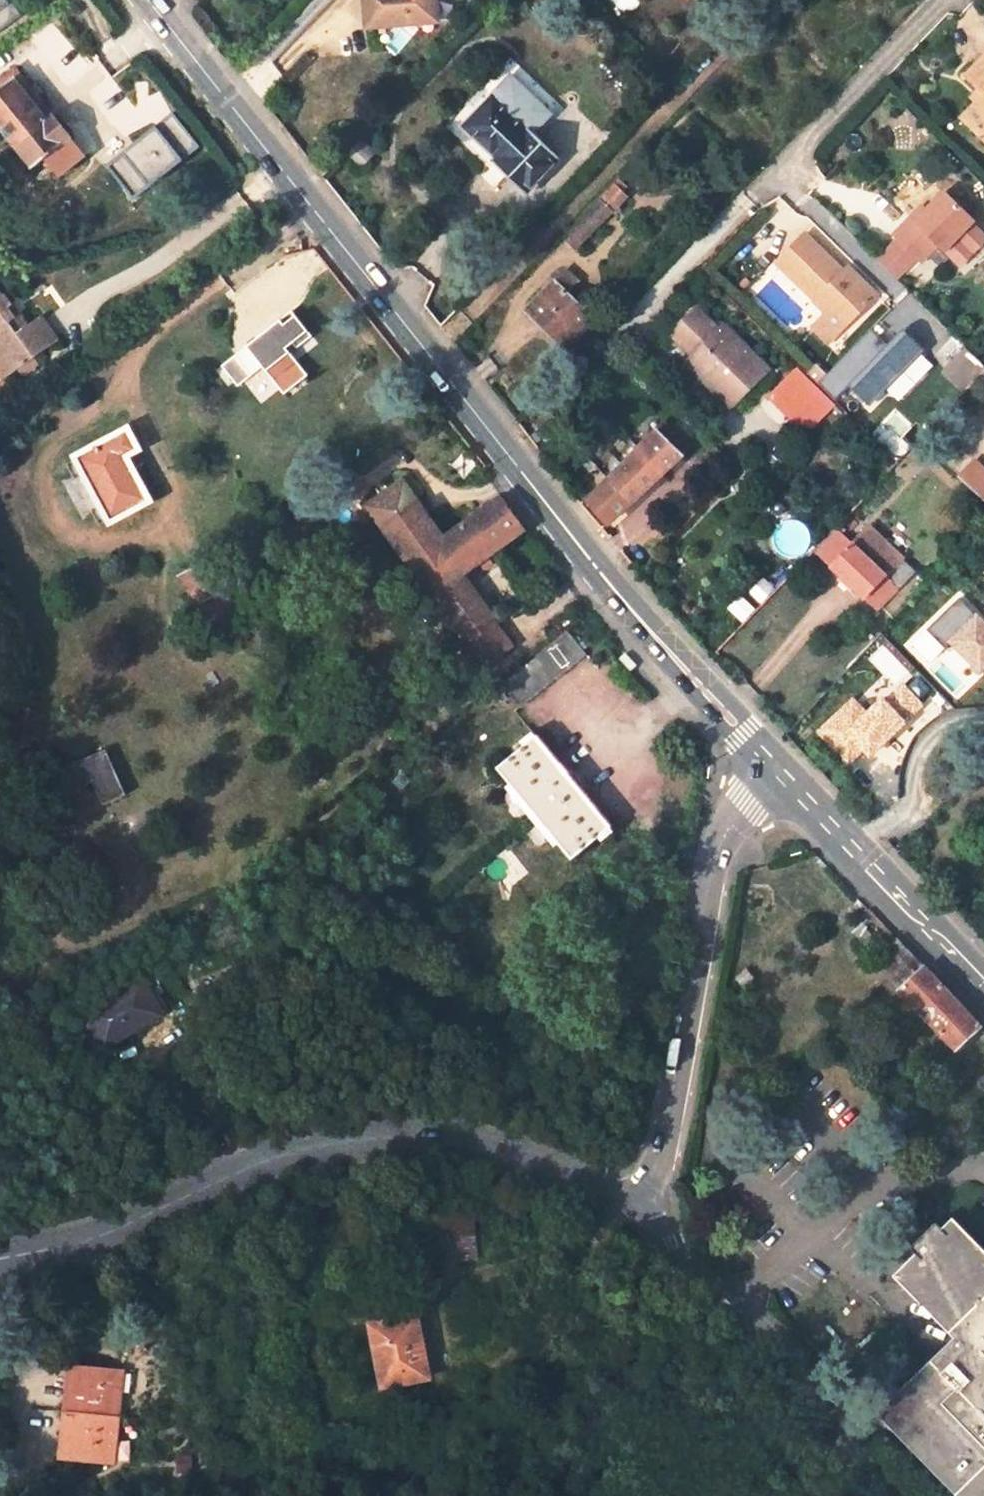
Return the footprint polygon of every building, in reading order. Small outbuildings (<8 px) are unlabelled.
[(18,17),(7,0),(0,0),(0,29),(18,17)] [(366,25),(406,24),(406,7),(437,6),(437,0),(365,0),(366,25)] [(437,6),(406,7),(406,24),(437,24),(437,6)] [(964,77),(983,96),(961,119),(983,141),(983,56),(964,77)] [(14,67),(0,77),(0,126),(33,169),(46,160),(58,176),(83,157),(14,67)] [(493,164),(527,197),(562,161),(537,136),(564,109),(525,71),(467,130),(497,159),(493,164)] [(133,197),(197,146),(171,113),(106,164),(133,197)] [(626,199),(614,186),(564,238),(576,249),(626,199)] [(945,195),(928,212),(917,223),(912,218),(894,236),(897,240),(917,260),(921,264),(939,246),(945,252),(956,239),(972,255),(983,242),(983,237),(972,224),(973,222),(945,195)] [(928,212),(922,207),(912,218),(917,223),(928,212)] [(852,283),(804,237),(776,265),(815,301),(812,304),(822,313),(827,309),(845,327),(874,297),(856,279),(852,283)] [(897,240),(876,261),(897,281),(917,260),(897,240)] [(577,279),(566,269),(526,309),(566,349),(595,318),(566,290),(577,279)] [(37,314),(25,324),(2,293),(0,295),(0,361),(4,358),(15,372),(57,340),(37,314)] [(218,365),(234,385),(259,366),(280,394),(304,375),(283,348),(289,342),(293,348),(308,336),(289,310),(218,365)] [(711,326),(696,311),(673,336),(687,350),(691,346),(708,329),(711,326)] [(871,328),(819,381),(835,397),(847,384),(868,407),(926,349),(902,327),(888,344),(871,328)] [(766,371),(724,329),(716,337),(699,353),(688,365),(730,408),(766,371)] [(708,329),(691,346),(699,353),(716,337),(708,329)] [(962,391),(983,369),(983,367),(963,346),(940,369),(962,391)] [(1,382),(15,372),(4,358),(0,361),(0,380),(1,382)] [(797,388),(790,381),(771,399),(803,432),(822,413),(814,405),(822,397),(805,381),(797,388)] [(688,447),(662,424),(586,500),(608,526),(682,457),(681,455),(688,447)] [(139,451),(127,429),(73,458),(107,524),(149,502),(127,458),(139,451)] [(959,478),(983,503),(983,472),(974,462),(959,478)] [(482,664),(509,645),(491,620),(493,620),(461,575),(523,529),(499,497),(476,514),(473,511),(468,514),(471,517),(441,538),(400,481),(380,495),(364,506),(463,639),(465,637),(482,664)] [(878,611),(899,589),(883,574),(899,557),(866,524),(849,541),(840,532),(845,527),(839,520),(834,526),(813,548),(878,611)] [(235,610),(211,564),(178,580),(191,605),(193,604),(204,627),(235,610)] [(927,629),(974,678),(983,668),(983,621),(960,597),(927,629)] [(587,655),(569,632),(503,685),(521,708),(587,655)] [(819,732),(852,767),(916,706),(882,671),(819,732)] [(610,828),(536,737),(497,769),(571,860),(610,828)] [(125,796),(105,752),(60,771),(70,794),(93,784),(103,806),(125,796)] [(978,1026),(896,938),(871,962),(955,1049),(978,1026)] [(162,1014),(142,980),(85,1013),(105,1048),(162,1014)] [(427,1213),(431,1250),(442,1249),(444,1259),(475,1255),(469,1200),(454,1202),(454,1210),(427,1213)] [(951,1224),(944,1231),(935,1222),(909,1247),(918,1256),(900,1274),(960,1337),(968,1344),(942,1369),(935,1362),(884,1412),(966,1495),(983,1495),(983,1257),(951,1224)] [(369,1323),(380,1384),(428,1374),(416,1314),(369,1323)] [(960,1337),(935,1362),(942,1369),(968,1344),(960,1337)] [(110,1460),(121,1372),(71,1367),(61,1455),(110,1460)]
